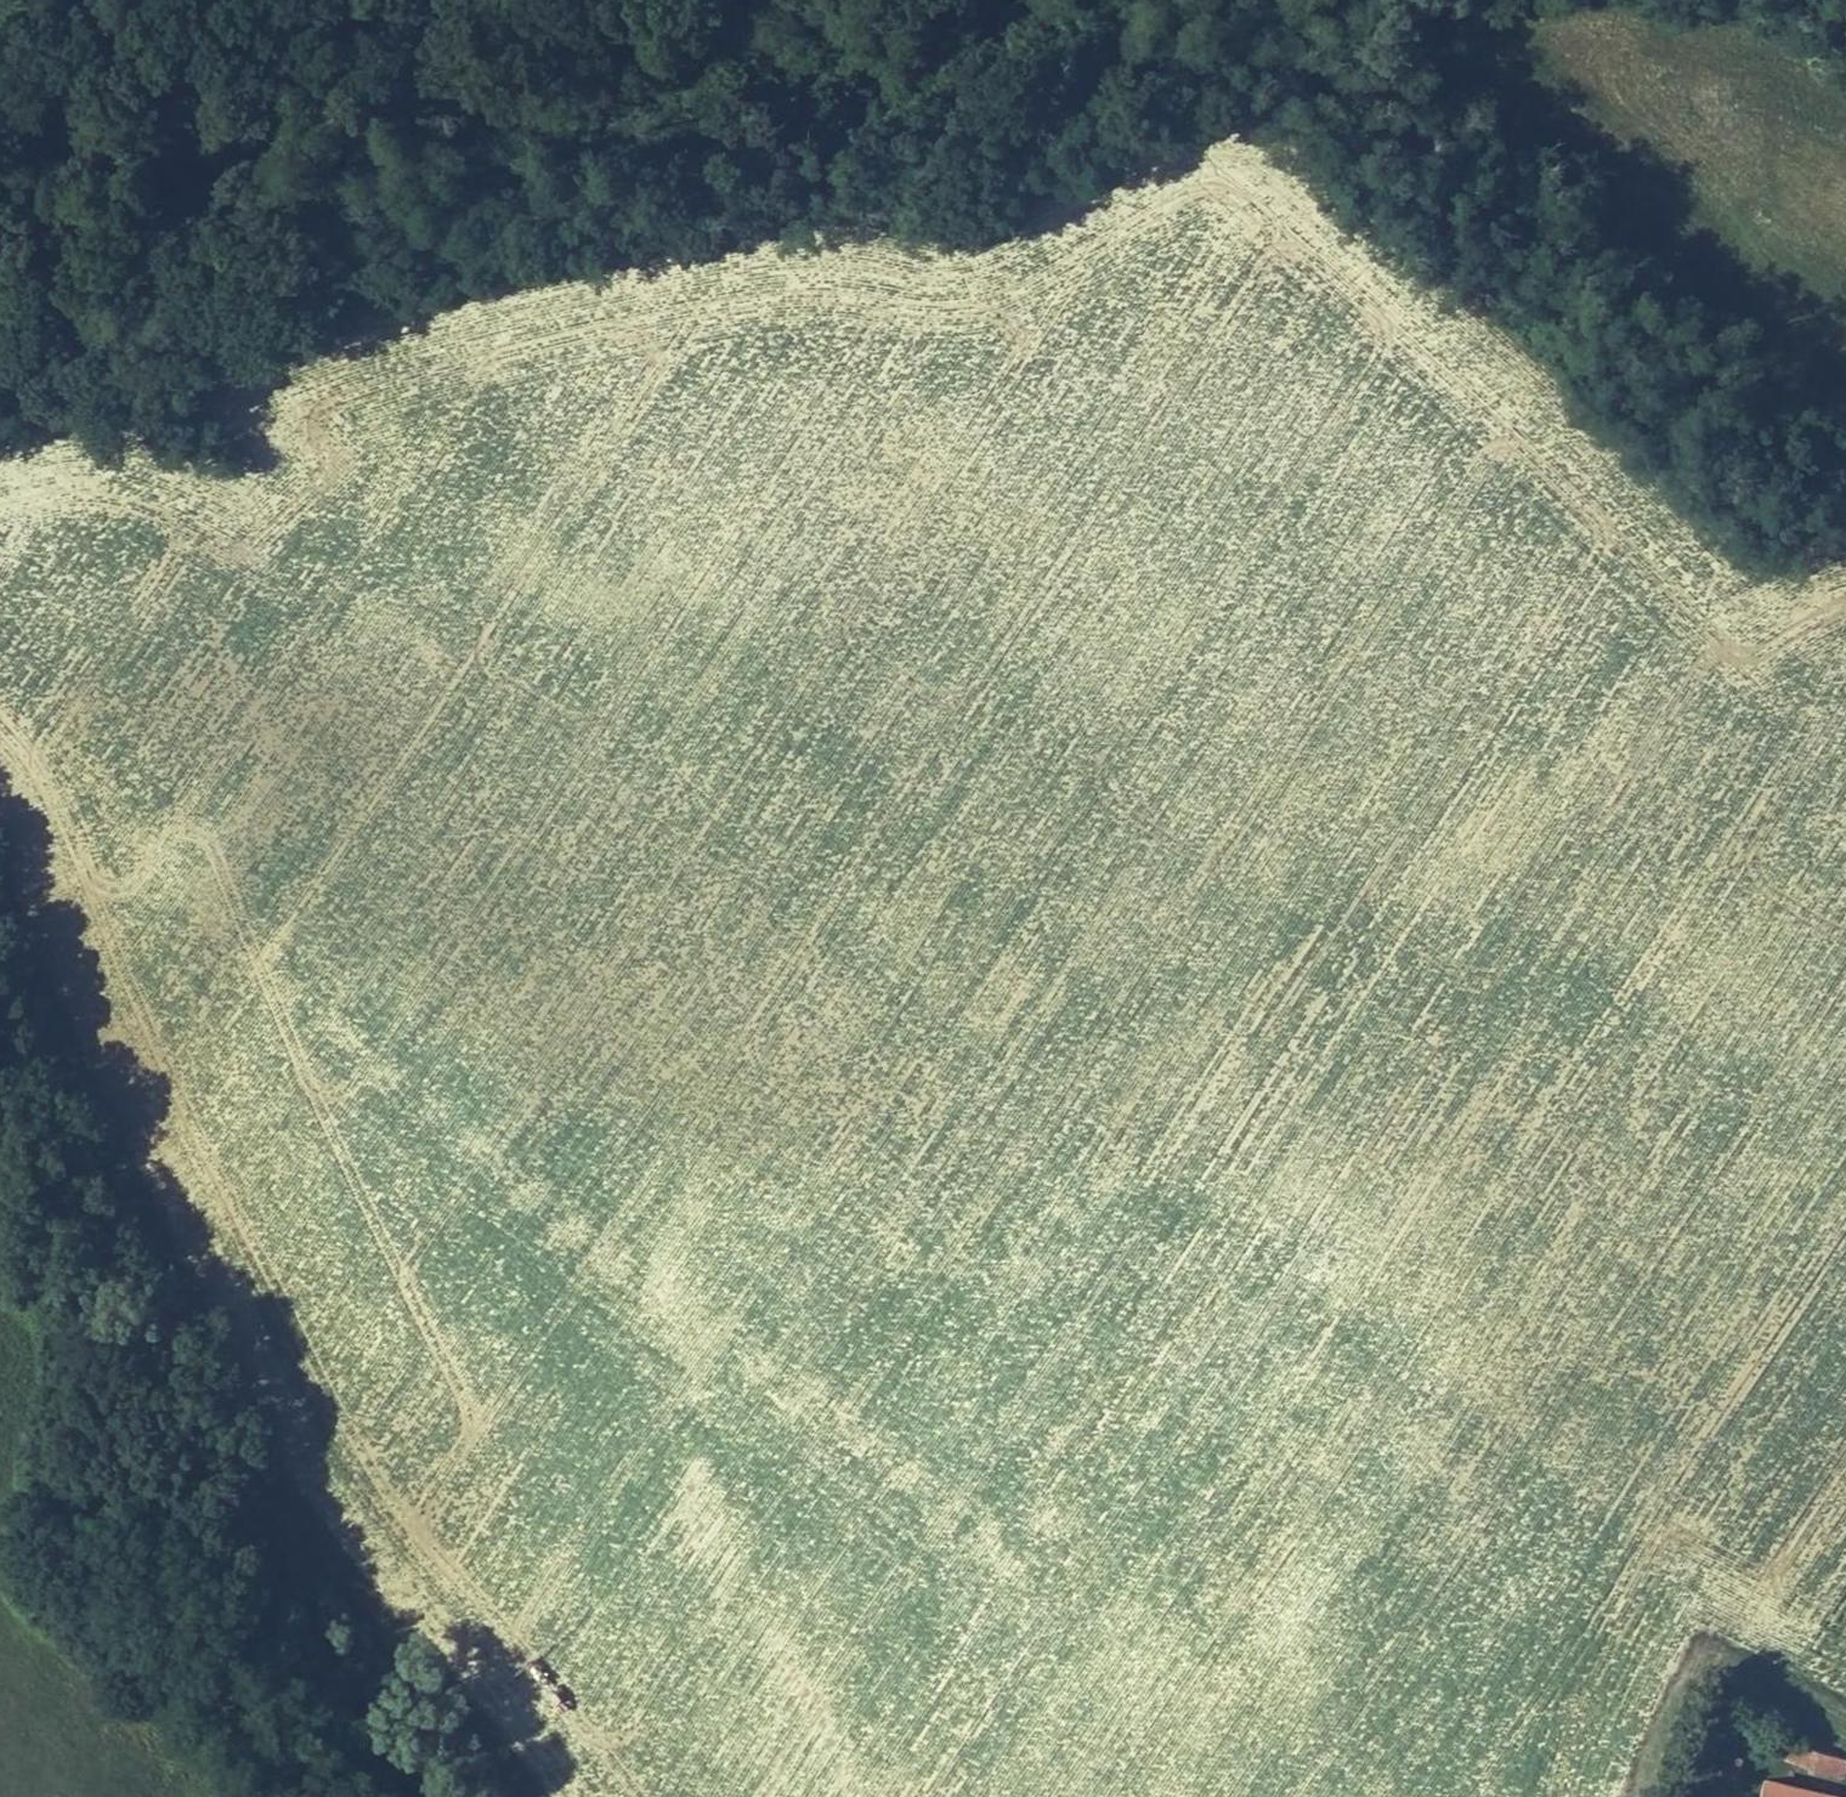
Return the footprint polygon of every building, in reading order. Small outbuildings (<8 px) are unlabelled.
[(1787,1761),(1843,1778),(1845,1770),(1845,1756),(1794,1740),(1787,1761)] [(1763,1770),(1756,1796),(1845,1796),(1845,1790),(1763,1770)]
